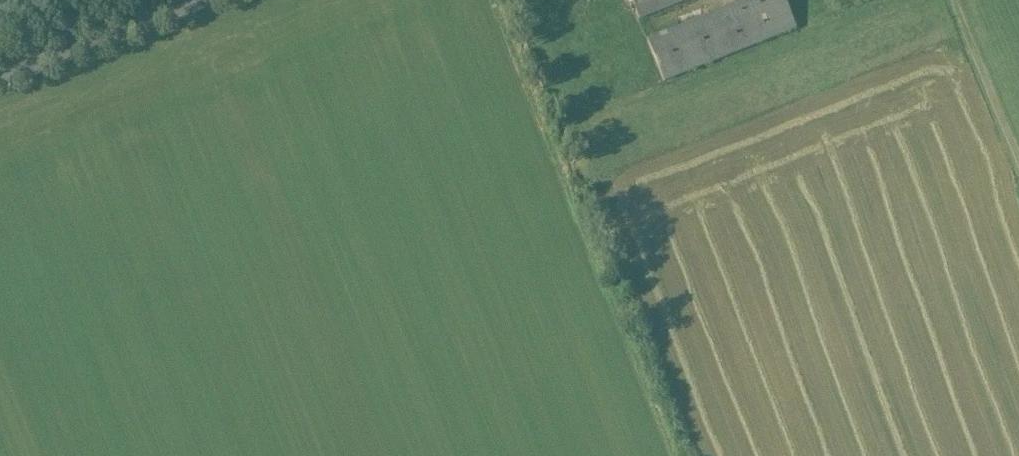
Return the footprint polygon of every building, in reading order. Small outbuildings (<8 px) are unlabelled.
[(693,0),(630,0),(638,22),(693,0)] [(797,29),(786,0),(747,0),(646,40),(664,83),(797,29)]
